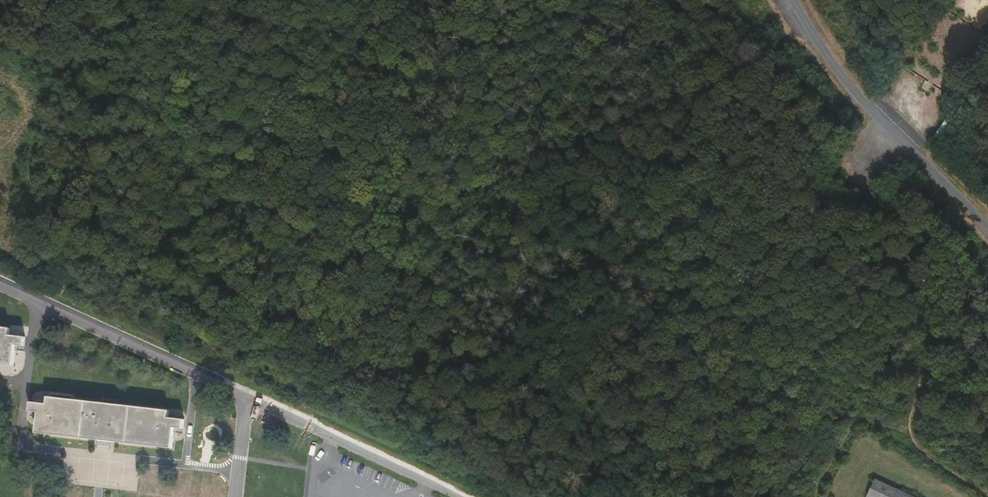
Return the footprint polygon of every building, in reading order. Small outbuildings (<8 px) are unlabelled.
[(17,367),(19,348),(27,349),(28,338),(12,336),(13,329),(0,327),(0,365),(17,367)] [(36,415),(33,434),(172,450),(174,432),(182,433),(183,421),(167,420),(168,412),(46,398),(45,406),(29,404),(28,414),(36,415)] [(871,496),(913,496),(876,479),(868,495),(871,496)]
